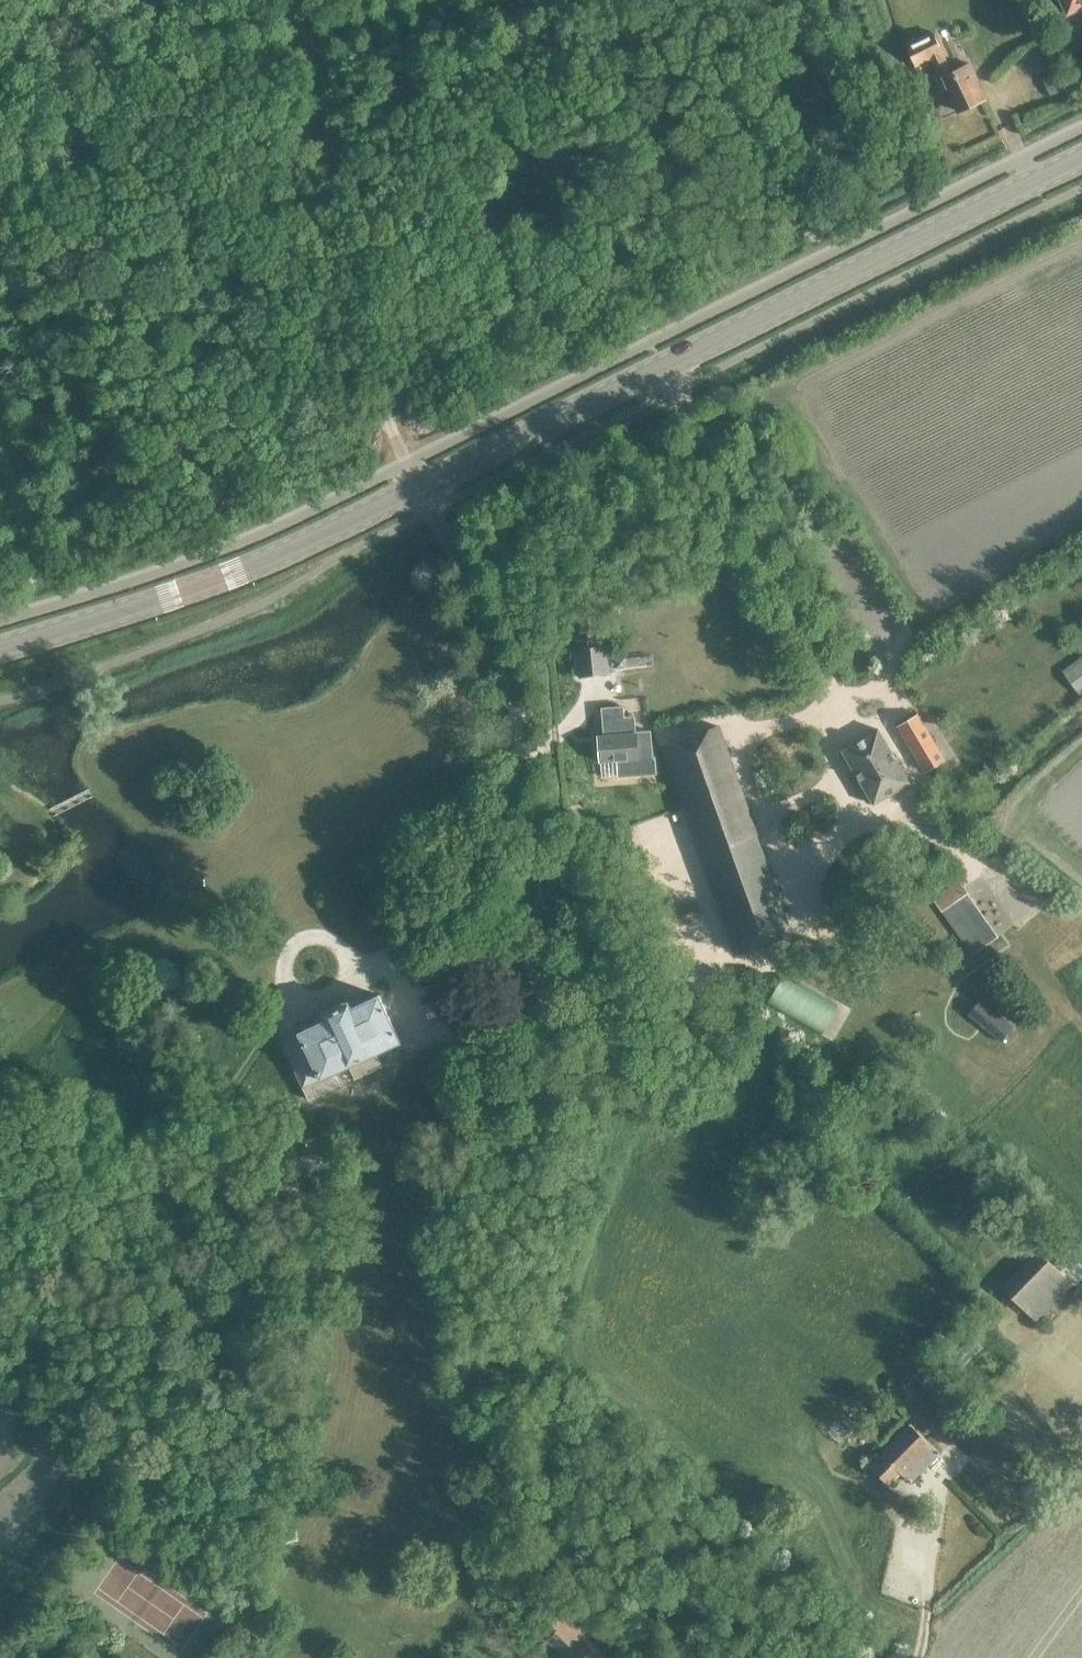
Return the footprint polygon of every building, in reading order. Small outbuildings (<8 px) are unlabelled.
[(1067,13),(1081,6),(1081,0),(1061,0),(1067,13)] [(958,112),(982,101),(972,80),(975,78),(968,64),(953,71),(944,52),(941,53),(935,40),(912,51),(918,64),(929,58),(944,89),(947,88),(958,112)] [(606,645),(576,648),(578,676),(609,673),(606,645)] [(604,707),(605,714),(606,731),(601,732),(602,758),(620,757),(621,772),(654,770),(653,755),(649,755),(649,745),(636,746),(633,714),(623,714),(623,706),(604,707)] [(920,713),(901,724),(927,770),(946,759),(920,713)] [(739,952),(792,934),(717,722),(664,741),(739,952)] [(875,801),(910,780),(879,727),(843,748),(875,801)] [(997,935),(968,892),(959,878),(933,897),(972,953),(997,935)] [(379,994),(351,1006),(348,999),(323,1010),(324,1011),(322,1012),(325,1018),(299,1030),(299,1031),(281,1039),(302,1084),(308,1098),(337,1085),(331,1072),(349,1064),(355,1077),(381,1065),(375,1052),(400,1040),(379,994)] [(1039,1319),(1075,1282),(1039,1246),(1002,1284),(1039,1319)] [(940,1450),(924,1434),(912,1422),(871,1463),(889,1480),(896,1473),(901,1477),(905,1473),(911,1479),(940,1450)] [(563,1605),(539,1633),(566,1657),(620,1657),(563,1605)]
